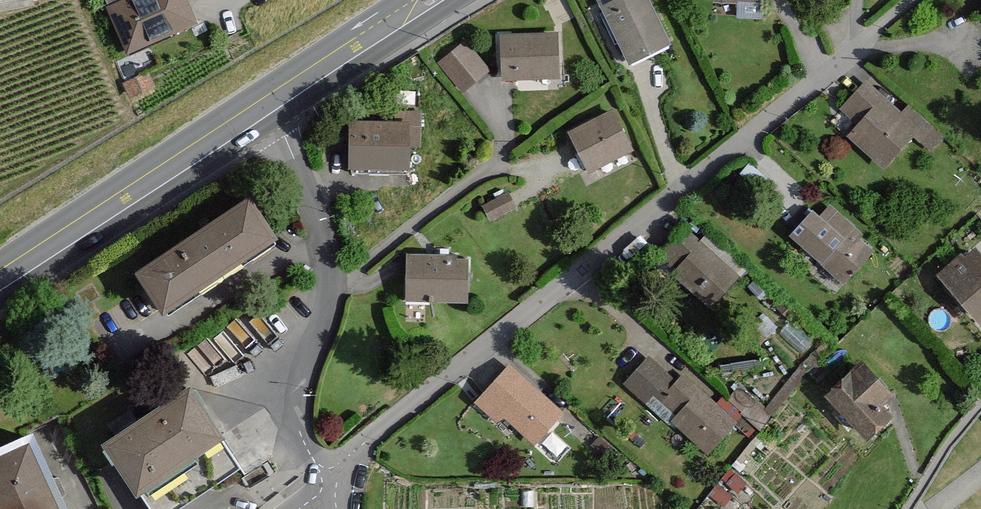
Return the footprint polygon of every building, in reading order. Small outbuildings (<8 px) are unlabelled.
[(111,9),(129,50),(191,22),(181,0),(131,0),(111,9)] [(629,67),(670,47),(647,0),(596,0),(629,67)] [(713,18),(760,19),(761,0),(713,0),(713,18)] [(555,35),(496,37),(498,77),(556,75),(555,35)] [(464,45),(439,64),(458,88),(482,68),(464,45)] [(842,132),(879,166),(907,135),(925,151),(936,138),(900,105),(893,112),(857,80),(833,106),(850,122),(842,132)] [(609,106),(563,130),(586,175),(632,152),(609,106)] [(408,119),(347,120),(347,167),(409,167),(408,119)] [(508,197),(482,208),(489,224),(514,212),(508,197)] [(247,200),(136,273),(164,314),(274,241),(247,200)] [(875,253),(827,204),(793,237),(841,286),(875,253)] [(737,279),(685,229),(657,258),(709,308),(737,279)] [(977,324),(980,321),(980,258),(975,251),(962,262),(957,257),(935,276),(977,324)] [(465,259),(407,256),(406,303),(463,305),(465,259)] [(676,386),(646,359),(624,384),(706,456),(734,424),(682,378),(676,386)] [(902,411),(863,363),(828,391),(867,440),(902,411)] [(557,413),(506,369),(477,403),(528,447),(557,413)] [(105,445),(136,494),(141,491),(152,508),(179,508),(242,468),(191,389),(105,445)] [(0,451),(0,508),(63,508),(30,438),(0,451)] [(729,470),(721,479),(736,492),(744,483),(729,470)] [(716,484),(708,494),(724,507),(732,498),(716,484)]
